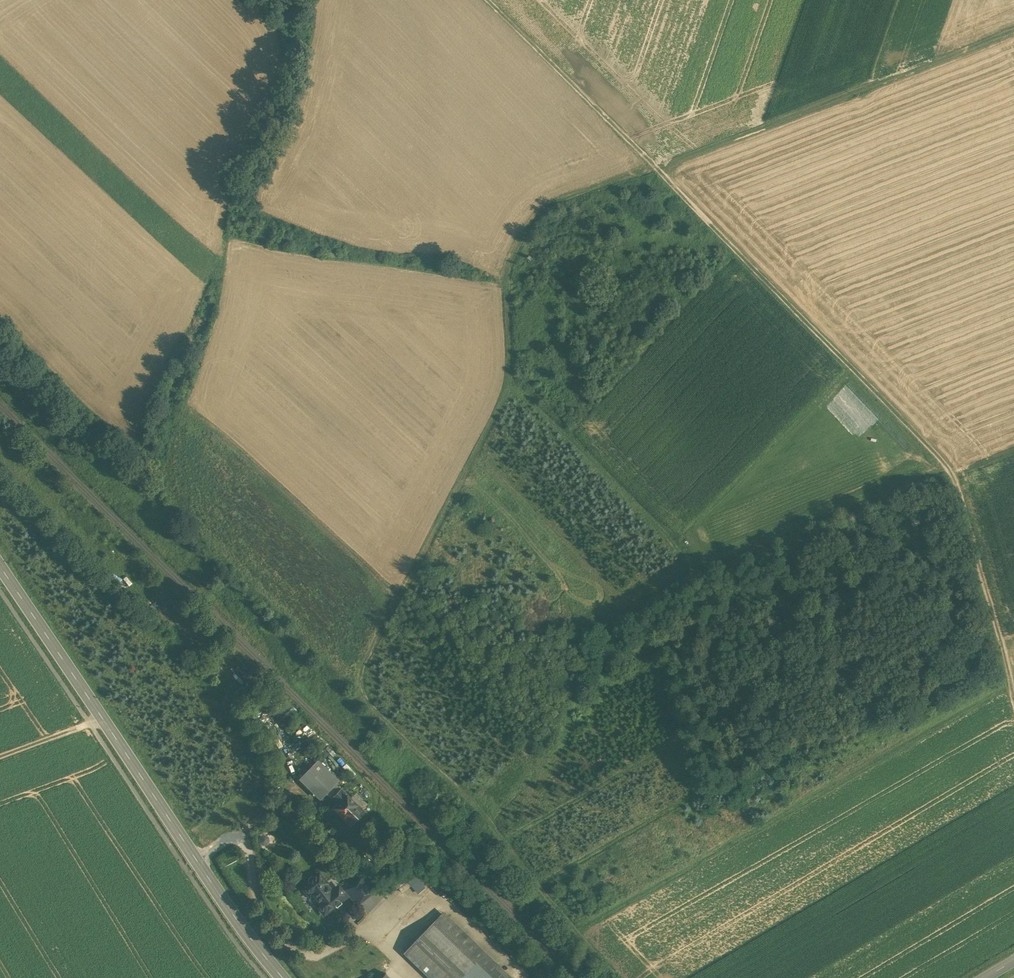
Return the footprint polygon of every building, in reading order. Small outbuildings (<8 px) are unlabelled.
[(318,761),(313,766),(333,786),(339,781),(318,761)] [(333,786),(313,766),(303,776),(323,795),(325,793),(326,794),(333,786)] [(323,795),(303,776),(298,780),(319,801),(326,794),(325,793),(323,795)] [(363,812),(341,790),(332,799),(337,804),(332,808),(350,825),(363,812)] [(257,845),(269,852),(277,839),(269,834),(268,835),(263,832),(257,843),(258,843),(257,845)] [(326,883),(319,874),(315,877),(315,876),(311,876),(308,879),(307,882),(308,882),(304,885),(304,888),(308,894),(312,895),(318,903),(316,905),(324,914),(346,897),(346,896),(349,894),(346,890),(343,893),(338,888),(332,893),(325,884),(326,883)] [(362,877),(346,890),(349,894),(357,904),(373,891),(362,877)] [(434,923),(492,977),(512,977),(444,913),(434,923)] [(434,923),(405,953),(431,977),(492,977),(434,923)]
